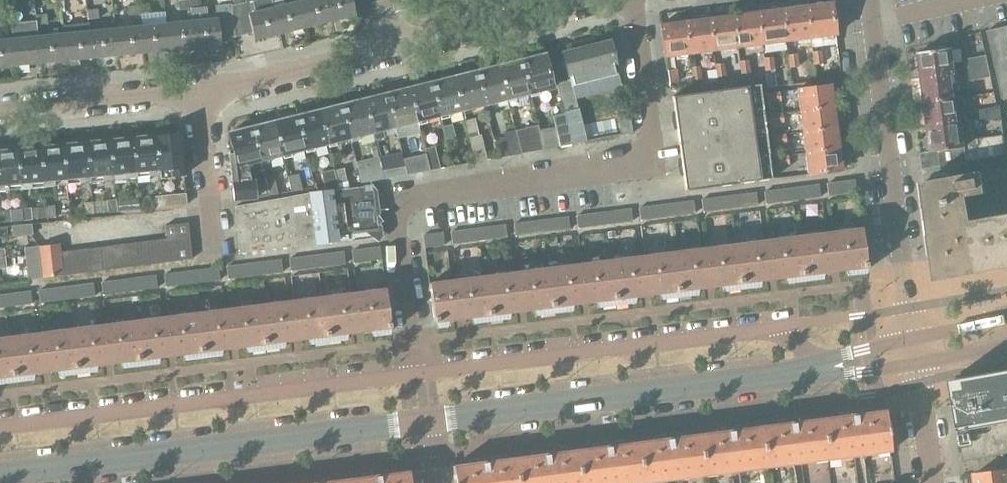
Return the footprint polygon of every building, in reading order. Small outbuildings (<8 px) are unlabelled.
[(20,0),(8,0),(9,11),(20,10),(20,0)] [(189,9),(200,8),(199,0),(194,0),(188,1),(189,9)] [(298,2),(304,27),(329,21),(324,0),(305,0),(298,2)] [(329,21),(354,15),(351,0),(324,0),(329,21)] [(179,10),(189,9),(188,1),(178,2),(179,10)] [(298,2),(272,8),(278,34),(304,27),(298,2)] [(806,5),(809,37),(835,33),(831,2),(806,5)] [(793,7),(781,8),(785,40),(809,37),(806,5),(803,6),(803,3),(793,5),(793,7)] [(136,6),(137,14),(148,13),(148,4),(136,6)] [(126,15),(137,14),(136,6),(125,7),(126,15)] [(760,43),(785,40),(781,8),(779,9),(779,7),(769,8),(769,10),(756,12),(760,43)] [(278,34),(272,8),(247,14),(253,40),(278,34)] [(86,10),(87,19),(98,18),(97,9),(86,10)] [(745,14),(732,15),(735,47),(760,43),(756,12),(754,12),(754,10),(745,11),(745,14)] [(36,15),(37,24),(48,23),(47,14),(36,15)] [(708,19),(712,50),(735,47),(732,15),(731,14),(721,15),(721,17),(708,19)] [(696,21),(684,22),(688,53),(712,50),(708,19),(706,19),(705,17),(696,18),(696,21)] [(218,19),(192,21),(194,47),(220,45),(218,19)] [(192,21),(166,24),(169,50),(194,47),(192,21)] [(664,57),(665,56),(688,53),(684,22),(660,25),(664,57)] [(166,24),(140,26),(143,52),(169,50),(166,24)] [(140,26),(115,29),(117,55),(143,52),(140,26)] [(1006,32),(1006,26),(987,31),(988,37),(1006,32)] [(115,29),(89,31),(91,57),(117,55),(115,29)] [(89,31),(63,34),(65,60),(91,57),(89,31)] [(964,49),(982,43),(978,31),(960,37),(964,49)] [(1006,38),(1006,32),(988,37),(990,42),(1006,38)] [(63,34),(37,36),(40,62),(65,60),(63,34)] [(37,36),(12,39),(14,65),(40,62),(37,36)] [(1006,44),(1006,38),(990,42),(991,48),(1006,44)] [(0,40),(0,66),(14,65),(12,39),(0,40)] [(562,112),(564,120),(576,117),(574,109),(576,109),(571,87),(617,75),(609,42),(588,48),(586,41),(572,45),(574,51),(563,54),(564,58),(560,59),(563,71),(567,70),(569,80),(555,84),(562,112)] [(1006,50),(1006,44),(991,48),(992,53),(1006,50)] [(918,52),(918,55),(915,55),(913,58),(914,65),(917,67),(920,67),(921,77),(955,73),(951,48),(948,49),(947,46),(939,47),(939,50),(918,52)] [(819,50),(811,51),(812,64),(820,62),(819,50)] [(1006,56),(1006,50),(992,53),(993,59),(1006,56)] [(522,60),(530,94),(552,89),(544,55),(538,53),(532,55),(530,58),(522,60)] [(795,53),(786,54),(788,67),(797,66),(795,53)] [(987,66),(986,55),(963,59),(965,70),(987,66)] [(771,56),(762,57),(764,70),(773,69),(771,56)] [(1006,61),(1006,56),(993,59),(994,64),(1006,61)] [(499,66),(507,100),(530,94),(522,60),(520,61),(516,59),(510,60),(509,63),(499,66)] [(747,59),(738,60),(740,74),(748,72),(747,59)] [(1006,67),(1006,61),(994,64),(996,70),(1006,67)] [(723,63),(714,65),(715,77),(724,76),(723,63)] [(476,72),(485,105),(507,100),(499,66),(497,66),(494,64),(488,66),(486,70),(476,72)] [(987,66),(965,70),(967,81),(989,77),(987,66)] [(690,68),(691,80),(700,79),(698,67),(690,68)] [(1006,73),(1006,67),(996,70),(997,75),(1006,73)] [(454,77),(462,111),(485,105),(476,72),(475,72),(471,70),(466,72),(464,75),(454,77)] [(667,71),(668,83),(677,82),(675,70),(667,71)] [(921,77),(925,102),(953,98),(951,83),(956,83),(955,73),(921,77)] [(433,83),(441,116),(462,111),(454,77),(453,78),(449,76),(443,77),(441,80),(433,83)] [(410,88),(419,122),(441,116),(433,83),(431,83),(427,81),(421,83),(419,86),(410,88)] [(772,179),(772,178),(760,84),(672,97),(685,191),(772,179)] [(798,111),(832,107),(829,85),(796,89),(798,111)] [(419,122),(410,88),(408,89),(405,87),(399,88),(397,92),(388,94),(396,127),(398,138),(421,132),(419,122)] [(779,91),(766,93),(767,101),(780,99),(779,91)] [(396,127),(388,94),(385,94),(382,92),(376,94),(374,97),(366,99),(374,133),(396,127)] [(343,105),(351,138),(374,133),(366,99),(363,100),(360,98),(353,100),(351,103),(343,105)] [(925,102),(928,125),(960,121),(959,112),(955,112),(953,98),(925,102)] [(320,110),(328,144),(351,138),(343,105),(340,105),(338,103),(331,105),(329,108),(320,110)] [(997,106),(985,108),(986,118),(987,120),(1001,118),(1001,116),(1000,106),(997,106)] [(834,129),(832,108),(832,107),(798,111),(801,132),(834,129)] [(972,110),(974,119),(986,118),(985,108),(972,110)] [(298,116),(306,149),(328,144),(320,110),(318,111),(315,109),(308,111),(307,114),(298,116)] [(544,150),(570,145),(564,120),(562,112),(551,115),(555,131),(548,132),(547,131),(540,133),(544,150)] [(782,121),(781,112),(768,114),(769,122),(782,121)] [(275,122),(284,155),(306,149),(298,116),(295,117),(292,115),(287,116),(285,119),(275,122)] [(464,120),(473,157),(474,163),(486,160),(480,135),(478,135),(477,131),(474,118),(464,120)] [(253,127),(261,160),(284,155),(275,122),(273,122),(270,120),(264,122),(263,125),(253,127)] [(927,149),(931,148),(931,152),(939,151),(941,166),(986,158),(1006,155),(1004,135),(992,137),(993,142),(973,145),(970,124),(961,125),(960,121),(928,125),(929,136),(926,137),(924,140),(924,147),(927,149)] [(445,139),(446,139),(455,136),(451,124),(442,126),(445,139)] [(229,150),(234,198),(234,200),(255,198),(253,180),(251,180),(250,172),(264,169),(261,160),(253,127),(251,127),(248,125),(242,127),(240,130),(228,133),(233,149),(229,150)] [(515,130),(521,154),(544,150),(540,133),(538,134),(535,125),(515,130)] [(834,129),(801,132),(804,153),(837,149),(834,129)] [(521,154),(515,130),(502,133),(504,138),(493,140),(497,158),(521,154)] [(183,176),(179,133),(168,135),(168,131),(158,132),(158,136),(155,136),(159,175),(159,178),(183,176)] [(785,142),(784,133),(771,134),(772,144),(785,142)] [(150,176),(159,175),(155,136),(144,137),(144,134),(134,135),(135,138),(132,138),(136,172),(149,171),(150,176)] [(136,177),(136,172),(132,138),(121,139),(121,136),(111,137),(111,140),(108,140),(112,174),(126,173),(127,178),(136,177)] [(112,180),(112,174),(108,140),(98,141),(97,138),(88,139),(88,142),(85,143),(88,177),(103,175),(103,181),(112,180)] [(89,182),(88,177),(85,143),(75,144),(74,141),(64,142),(65,144),(63,144),(66,179),(80,177),(80,183),(89,182)] [(53,180),(66,179),(63,144),(60,145),(60,142),(50,143),(50,146),(39,147),(42,181),(43,187),(53,186),(53,180)] [(29,182),(42,181),(39,147),(37,147),(37,144),(27,145),(27,148),(16,149),(19,183),(20,189),(30,188),(29,182)] [(16,149),(14,149),(14,146),(4,147),(4,150),(0,150),(0,191),(7,190),(6,184),(19,183),(16,149)] [(426,154),(429,167),(430,171),(440,169),(435,147),(425,150),(426,154)] [(837,149),(804,153),(806,174),(840,170),(837,149)] [(426,154),(403,160),(405,166),(407,175),(430,171),(429,167),(426,154)] [(787,163),(786,154),(774,156),(775,164),(787,163)] [(361,182),(383,179),(381,171),(378,156),(373,157),(356,162),(361,182)] [(405,166),(381,171),(383,179),(384,179),(407,175),(405,166)] [(348,188),(347,181),(344,168),(335,170),(340,189),(348,188)] [(985,171),(981,172),(922,182),(931,245),(933,259),(1006,246),(1006,168),(1005,168),(993,170),(985,171)] [(340,189),(335,170),(334,171),(333,169),(321,172),(324,189),(330,187),(331,190),(340,189)] [(298,173),(287,175),(291,192),(302,189),(298,173)] [(273,175),(264,177),(265,182),(269,195),(278,194),(274,180),(273,175)] [(854,180),(844,181),(846,193),(855,192),(854,180)] [(844,181),(835,182),(836,195),(846,193),(844,181)] [(827,196),(836,195),(835,182),(826,183),(827,196)] [(817,184),(808,185),(810,198),(819,197),(817,184)] [(331,190),(310,193),(235,206),(240,253),(299,245),(337,240),(365,236),(377,235),(378,235),(372,185),(348,188),(340,189),(331,190)] [(799,186),(801,199),(810,198),(808,185),(799,186)] [(799,186),(790,187),(791,200),(801,199),(799,186)] [(781,188),(782,201),(791,200),(790,187),(781,188)] [(781,188),(772,189),(773,202),(782,201),(781,188)] [(772,189),(763,191),(764,203),(773,202),(772,189)] [(746,193),(747,205),(756,204),(755,192),(746,193)] [(185,193),(161,196),(162,207),(186,204),(185,193)] [(746,193),(737,194),(739,206),(747,205),(746,193)] [(731,195),(728,195),(730,207),(739,206),(737,194),(731,195)] [(719,197),(722,209),(730,207),(728,195),(719,197)] [(162,207),(161,196),(153,197),(154,208),(162,207)] [(139,197),(115,200),(117,211),(140,209),(139,197)] [(719,197),(711,198),(713,210),(722,209),(719,197)] [(711,198),(702,200),(704,212),(713,210),(711,198)] [(108,212),(117,211),(115,200),(107,201),(108,212)] [(693,201),(684,202),(686,214),(695,213),(693,201)] [(85,214),(93,213),(92,202),(84,203),(85,214)] [(675,203),(677,215),(686,214),(684,202),(675,203)] [(675,203),(666,204),(668,217),(677,215),(675,203)] [(657,205),(659,218),(668,217),(666,204),(657,205)] [(657,205),(648,206),(650,219),(659,218),(657,205)] [(45,206),(31,208),(32,219),(46,218),(45,206)] [(46,218),(54,218),(53,206),(45,206),(46,218)] [(648,206),(639,208),(641,220),(650,219),(648,206)] [(23,220),(32,219),(31,208),(22,209),(23,220)] [(622,210),(623,222),(632,221),(631,209),(622,210)] [(2,222),(11,221),(9,210),(1,211),(2,222)] [(622,210),(612,211),(614,223),(623,222),(622,210)] [(612,211),(603,212),(605,225),(614,223),(612,211)] [(594,213),(596,226),(605,225),(603,212),(594,213)] [(594,213),(585,215),(587,227),(596,226),(594,213)] [(585,215),(576,216),(578,228),(587,227),(585,215)] [(569,217),(559,218),(561,230),(570,229),(569,217)] [(550,219),(552,231),(561,230),(559,218),(550,219)] [(550,219),(541,220),(543,232),(552,231),(550,219)] [(532,221),(533,234),(543,232),(541,220),(532,221)] [(532,221),(523,223),(524,235),(533,234),(532,221)] [(189,235),(188,223),(165,226),(166,238),(189,235)] [(523,223),(514,224),(515,236),(524,235),(523,223)] [(31,225),(23,226),(24,235),(32,234),(31,225)] [(505,225),(496,226),(497,238),(507,237),(505,225)] [(24,235),(23,226),(12,227),(13,236),(24,235)] [(487,227),(488,239),(497,238),(496,226),(487,227)] [(487,227),(478,228),(479,241),(488,239),(487,227)] [(469,229),(470,242),(479,241),(478,228),(469,229)] [(817,273),(839,270),(851,268),(853,273),(864,272),(865,267),(866,267),(861,228),(796,236),(801,280),(816,278),(817,273)] [(469,229),(460,231),(461,243),(470,242),(469,229)] [(460,231),(450,232),(452,244),(461,243),(460,231)] [(443,233),(436,234),(437,246),(444,245),(443,233)] [(429,235),(431,247),(437,246),(436,234),(429,235)] [(166,238),(166,240),(168,250),(191,247),(189,235),(166,238)] [(429,235),(422,235),(424,248),(431,247),(429,235)] [(801,280),(796,236),(734,244),(738,288),(753,286),(754,281),(766,279),(788,276),(790,281),(801,280)] [(166,240),(155,241),(157,263),(169,262),(168,250),(166,240)] [(157,263),(155,241),(143,242),(145,265),(157,263)] [(143,242),(131,244),(134,266),(145,265),(143,242)] [(63,274),(60,252),(59,244),(26,248),(29,278),(63,274)] [(134,266),(131,244),(119,245),(122,267),(134,266)] [(738,288),(734,244),(673,252),(678,295),(691,294),(691,289),(713,286),(725,285),(727,289),(738,288)] [(119,245),(107,247),(110,269),(122,267),(119,245)] [(107,247),(96,248),(98,270),(110,269),(107,247)] [(192,259),(191,247),(168,250),(169,262),(192,259)] [(372,261),(381,259),(380,247),(370,248),(372,261)] [(98,270),(96,248),(84,249),(86,272),(98,270)] [(370,248),(361,249),(362,262),(372,261),(370,248)] [(84,249),(72,251),(75,273),(86,272),(84,249)] [(362,262),(361,249),(351,250),(353,263),(362,262)] [(63,274),(68,274),(66,251),(60,252),(63,274)] [(72,251),(66,251),(68,274),(75,273),(72,251)] [(343,252),(334,253),(336,266),(345,264),(343,252)] [(678,295),(673,252),(610,260),(615,303),(628,302),(629,297),(650,294),(663,293),(665,297),(678,295)] [(325,254),(327,267),(336,266),(334,253),(325,254)] [(325,254),(316,255),(318,268),(327,267),(325,254)] [(307,256),(309,269),(318,268),(316,255),(307,256)] [(307,256),(298,257),(299,270),(309,269),(307,256)] [(298,257),(289,258),(290,271),(299,270),(298,257)] [(281,259),(272,260),(273,273),(283,272),(281,259)] [(264,274),(273,273),(272,260),(263,262),(264,274)] [(615,303),(610,260),(547,268),(552,311),(565,310),(566,305),(588,302),(600,301),(602,305),(615,303)] [(263,262),(254,263),(255,276),(264,274),(263,262)] [(246,277),(255,276),(254,263),(244,264),(246,277)] [(244,264),(235,265),(237,278),(246,277),(244,264)] [(235,265),(229,266),(226,266),(228,279),(237,278),(235,265)] [(218,268),(209,269),(211,281),(220,280),(218,268)] [(552,311),(547,268),(484,276),(490,319),(503,318),(503,313),(525,310),(537,309),(539,313),(552,311)] [(202,282),(211,281),(209,269),(200,270),(202,282)] [(200,270),(191,271),(193,284),(202,282),(200,270)] [(183,285),(193,284),(191,271),(182,272),(183,285)] [(182,272),(173,273),(174,286),(183,285),(182,272)] [(165,287),(174,286),(173,273),(164,274),(165,287)] [(156,275),(147,276),(148,290),(157,288),(156,275)] [(137,278),(139,291),(148,290),(147,276),(137,278)] [(490,319),(484,276),(428,283),(433,322),(434,322),(436,326),(446,325),(446,320),(462,318),(475,317),(477,321),(490,319)] [(137,278),(128,279),(130,292),(139,291),(137,278)] [(119,280),(121,293),(130,292),(128,279),(119,280)] [(119,280),(110,281),(112,294),(121,293),(119,280)] [(110,281),(101,282),(102,295),(112,294),(110,281)] [(93,283),(84,285),(85,297),(94,296),(93,283)] [(75,286),(76,299),(85,297),(84,285),(75,286)] [(75,286),(65,287),(67,300),(76,299),(75,286)] [(56,288),(58,301),(67,300),(65,287),(56,288)] [(56,288),(47,289),(49,302),(58,301),(56,288)] [(47,289),(38,290),(40,303),(49,302),(47,289)] [(322,297),(327,340),(340,339),(341,334),(374,329),(377,334),(388,332),(389,327),(390,327),(385,289),(322,297)] [(30,291),(21,293),(23,305),(32,304),(30,291)] [(12,294),(14,306),(23,305),(21,293),(12,294)] [(12,294),(3,295),(5,308),(14,306),(12,294)] [(278,342),(290,340),(312,337),(314,342),(327,340),(322,297),(259,305),(264,348),(277,347),(278,342)] [(264,348),(259,305),(197,313),(202,356),(215,355),(216,350),(237,347),(249,345),(251,350),(264,348)] [(202,356),(197,313),(134,321),(139,364),(152,363),(153,358),(187,353),(189,358),(202,356)] [(139,364),(134,321),(72,329),(77,372),(90,371),(90,366),(103,364),(124,361),(126,366),(139,364)] [(28,374),(50,371),(61,369),(64,374),(77,372),(72,329),(9,337),(14,380),(27,379),(28,374)] [(9,337),(0,338),(0,380),(1,382),(14,380),(9,337)] [(1006,453),(1006,386),(952,396),(963,461),(1006,453)] [(820,418),(826,459),(890,451),(885,410),(820,418)] [(820,418),(758,426),(764,468),(826,459),(820,418)] [(699,434),(704,475),(764,468),(758,426),(699,434)] [(699,434),(637,442),(642,482),(704,475),(699,434)] [(579,482),(642,482),(637,442),(575,450),(579,482)] [(514,458),(517,482),(579,482),(575,450),(514,458)] [(455,482),(517,482),(514,458),(452,466),(455,482)] [(974,482),(1006,482),(1006,470),(973,474),(974,482)] [(408,471),(346,479),(347,482),(410,482),(408,471)]
